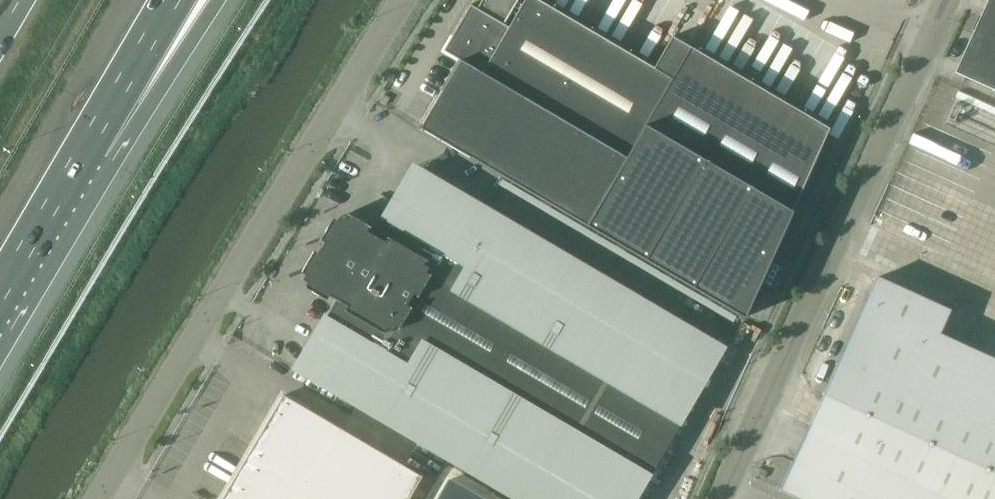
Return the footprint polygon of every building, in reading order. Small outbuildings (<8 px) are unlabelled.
[(419,128),(744,318),(831,127),(674,35),(654,68),(539,0),(481,0),(477,8),(470,4),(443,50),(459,59),(419,128)] [(994,88),(994,15),(967,76),(994,88)] [(520,498),(635,498),(683,416),(611,374),(628,345),(516,279),(539,240),(414,167),(375,234),(366,229),(369,224),(348,212),(345,217),(340,214),(337,218),(333,216),(320,239),(324,241),(318,252),(313,249),(301,270),(307,273),(304,278),(307,280),(304,284),(327,298),(329,294),(338,298),(297,369),(520,498)] [(773,261),(763,283),(773,288),(783,266),(773,261)] [(876,277),(821,398),(780,489),(803,498),(994,498),(994,359),(939,333),(949,311),(876,277)] [(283,395),(266,424),(322,457),(339,428),(283,395)] [(305,486),(322,457),(266,424),(249,453),(305,486)] [(305,486),(325,498),(360,440),(339,428),(322,457),(305,486)] [(325,498),(326,498),(353,498),(380,452),(360,440),(325,498)] [(380,452),(353,498),(381,498),(401,464),(380,452)] [(305,486),(249,453),(222,498),(326,498),(325,498),(305,486)] [(401,464),(381,498),(409,498),(422,476),(401,464)] [(433,498),(454,498),(438,490),(433,498)]
